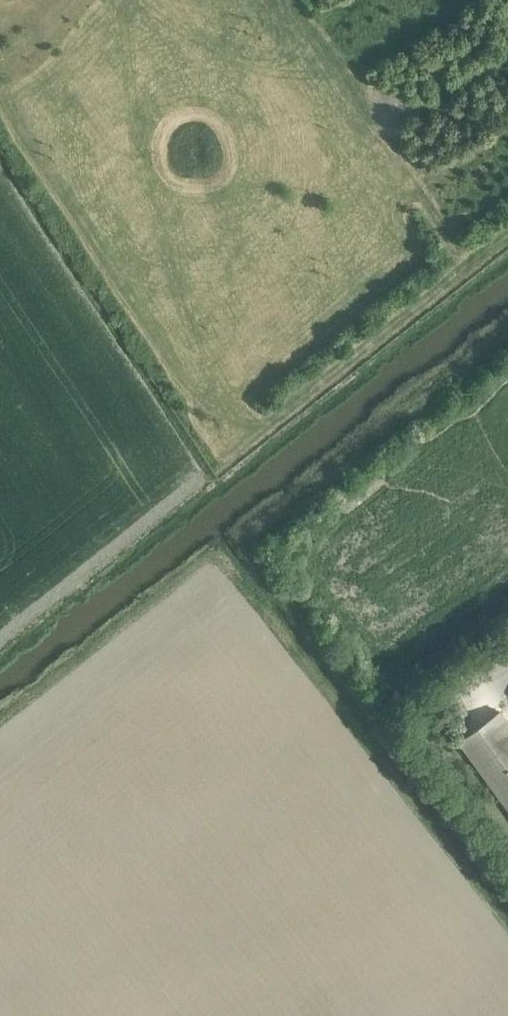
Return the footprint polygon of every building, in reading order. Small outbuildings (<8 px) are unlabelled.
[(507,804),(507,721),(500,711),(461,740),(507,804)]
